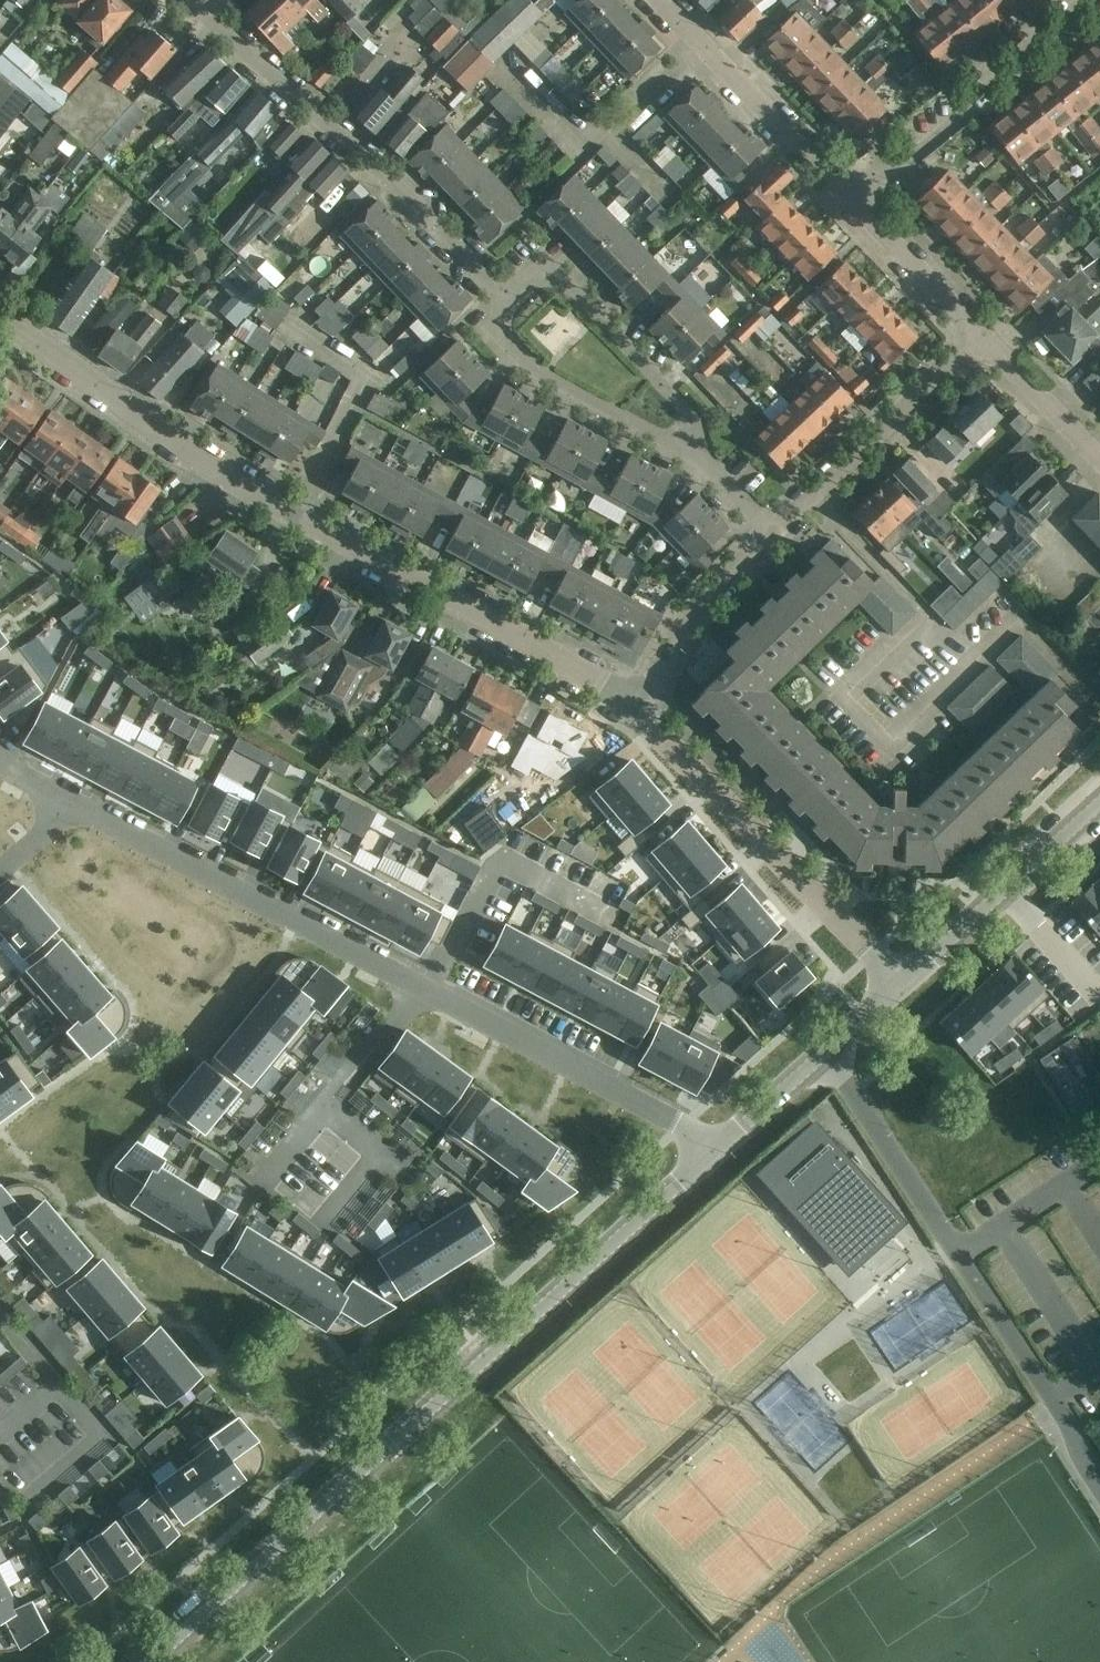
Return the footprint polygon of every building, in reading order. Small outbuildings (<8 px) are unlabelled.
[(4,6),(13,14),(20,7),(21,8),(27,0),(8,0),(4,6)] [(117,0),(62,0),(57,6),(90,34),(84,40),(96,50),(129,11),(117,0)] [(245,14),(283,55),(304,34),(295,25),(272,0),(260,0),(245,14)] [(295,25),(307,14),(316,25),(329,13),(317,0),(272,0),(295,25)] [(327,0),(347,22),(353,16),(363,7),(356,0),(327,0)] [(435,6),(441,12),(455,0),(429,0),(435,6)] [(468,39),(492,63),(543,14),(533,4),(529,0),(508,0),(468,39)] [(533,4),(543,14),(557,0),(537,0),(533,4)] [(611,0),(577,0),(564,12),(580,29),(611,0)] [(580,29),(596,46),(628,15),(619,5),(624,1),(623,0),(611,0),(580,29)] [(707,10),(718,0),(698,0),(707,10)] [(717,20),(737,41),(764,16),(754,6),(763,0),(738,0),(717,20)] [(763,43),(781,61),(811,32),(824,19),(805,0),(802,0),(790,10),(794,14),(763,43)] [(802,0),(781,0),(790,10),(802,0)] [(918,0),(907,0),(904,2),(925,27),(914,35),(940,68),(960,52),(918,0)] [(960,52),(979,37),(949,0),(918,0),(960,52)] [(998,21),(981,0),(958,0),(953,4),(950,0),(949,0),(979,37),(998,21)] [(998,21),(1018,5),(1014,0),(981,0),(998,21)] [(434,7),(414,27),(435,48),(428,55),(436,62),(442,56),(447,61),(467,40),(441,14),(434,7)] [(628,15),(596,46),(612,62),(649,27),(643,20),(637,25),(628,15)] [(347,22),(345,23),(358,36),(366,29),(353,16),(347,22)] [(842,19),(829,32),(838,41),(851,28),(842,19)] [(655,33),(649,27),(612,62),(628,79),(660,49),(650,38),(655,33)] [(846,50),(860,36),(852,27),(851,28),(838,41),(846,50)] [(94,69),(51,119),(54,122),(67,133),(68,132),(75,139),(82,145),(83,143),(87,148),(115,119),(131,102),(120,92),(138,72),(147,81),(175,49),(153,31),(146,39),(141,35),(104,77),(94,69)] [(781,61),(798,79),(828,50),(820,41),(811,32),(781,61)] [(355,49),(343,38),(333,50),(345,61),(355,49)] [(447,61),(442,66),(468,91),(494,65),(492,63),(468,39),(467,40),(447,61)] [(1099,70),(1099,41),(1085,52),(1099,70)] [(15,89),(30,101),(30,100),(51,119),(94,69),(97,65),(80,50),(54,80),(12,42),(3,52),(0,56),(0,76),(15,89)] [(362,44),(347,62),(357,71),(373,53),(362,44)] [(173,102),(184,112),(228,67),(205,47),(160,88),(173,102)] [(546,49),(532,62),(539,69),(552,56),(546,49)] [(815,97),(845,67),(828,50),(798,79),(815,97)] [(891,67),(886,62),(832,114),(851,134),(857,128),(861,133),(885,109),(871,94),(894,72),(901,80),(920,64),(909,51),(891,67)] [(1099,94),(1099,70),(1085,52),(1067,67),(1093,100),(1099,94)] [(872,76),(884,64),(876,55),(863,67),(872,76)] [(337,69),(326,59),(310,76),(321,86),(337,69)] [(548,79),(554,85),(568,72),(561,66),(548,79)] [(184,112),(166,130),(177,140),(199,115),(212,127),(222,116),(249,85),(228,67),(184,112)] [(375,86),(351,113),(356,117),(375,133),(385,141),(406,116),(396,108),(410,93),(418,83),(421,79),(407,67),(384,94),(375,86)] [(841,105),(862,85),(845,67),(815,97),(832,114),(841,105)] [(1067,67),(1048,83),(1074,116),(1074,115),(1093,100),(1067,67)] [(575,79),(568,72),(554,85),(561,92),(575,79)] [(15,89),(0,76),(0,109),(15,89)] [(418,83),(410,93),(414,96),(422,87),(418,83)] [(1048,83),(1028,98),(1055,131),(1064,123),(1071,131),(1080,124),(1074,116),(1048,83)] [(679,134),(716,98),(710,91),(705,96),(695,86),(663,117),(679,134)] [(15,89),(0,109),(0,138),(30,101),(15,89)] [(509,96),(503,89),(489,102),(496,108),(509,96)] [(198,153),(211,166),(244,133),(254,141),(259,149),(267,142),(281,128),(272,120),(280,111),(255,90),(221,130),(198,153)] [(448,112),(426,93),(406,116),(385,141),(403,157),(425,132),(427,134),(448,113),(448,112)] [(509,96),(496,108),(511,125),(525,112),(509,96)] [(716,98),(679,134),(695,150),(727,119),(718,109),(723,104),(716,98)] [(1055,131),(1028,98),(1009,114),(1035,146),(1036,145),(1043,154),(1042,155),(1054,169),(1063,161),(1045,138),(1055,131)] [(131,102),(115,119),(87,148),(102,160),(102,161),(112,150),(113,151),(145,114),(131,102)] [(604,110),(597,103),(584,116),(591,123),(604,110)] [(1035,146),(1009,114),(990,129),(1016,162),(1035,146)] [(1091,138),(1099,131),(1099,129),(1090,116),(1080,124),(1091,138)] [(727,119),(695,150),(710,167),(748,130),(742,124),(736,129),(727,119)] [(527,141),(541,128),(534,121),(521,134),(527,141)] [(40,166),(67,133),(54,122),(50,127),(28,155),(40,166)] [(281,128),(267,142),(259,149),(260,151),(266,145),(286,165),(297,176),(286,187),(283,184),(265,204),(275,213),(329,155),(311,138),(308,140),(287,122),(282,128),(281,128)] [(652,131),(645,124),(632,137),(638,144),(652,131)] [(1091,138),(1080,124),(1071,131),(1082,145),(1091,138)] [(408,161),(424,178),(461,142),(445,125),(408,161)] [(541,128),(527,141),(534,148),(547,135),(541,128)] [(748,130),(710,167),(736,193),(749,181),(739,171),(764,147),(748,130)] [(435,180),(444,189),(477,158),(461,142),(424,178),(430,184),(435,180)] [(616,160),(603,146),(596,153),(609,166),(616,160)] [(973,157),(983,168),(993,158),(983,147),(973,157)] [(81,148),(67,167),(75,173),(89,154),(81,148)] [(329,155),(275,213),(276,215),(258,234),(269,244),(305,205),(303,203),(314,191),(323,199),(348,172),(329,155)] [(572,162),(565,155),(552,167),(559,174),(572,162)] [(668,175),(682,163),(675,155),(661,168),(668,175)] [(1042,155),(1033,162),(1044,176),(1054,169),(1042,155)] [(455,210),(492,174),(477,158),(444,189),(454,199),(449,204),(455,210)] [(682,163),(668,175),(675,182),(688,169),(682,163)] [(736,193),(733,197),(740,205),(747,206),(749,204),(763,219),(784,200),(775,192),(791,176),(780,164),(764,179),(745,197),(739,191),(736,193)] [(615,185),(622,192),(635,179),(629,172),(615,185)] [(935,221),(965,192),(946,172),(940,178),(936,174),(918,191),(922,195),(916,201),(935,221)] [(470,226),(471,227),(508,191),(492,174),(455,210),(461,217),(466,212),(475,221),(470,226)] [(171,175),(148,199),(183,229),(204,206),(171,175)] [(552,228),(589,192),(573,175),(536,211),(552,228)] [(642,186),(635,179),(622,192),(628,199),(642,186)] [(982,193),(981,194),(990,202),(1003,189),(995,181),(982,193)] [(965,192),(935,221),(952,239),(982,210),(990,202),(981,194),(982,193),(973,184),(965,192)] [(0,251),(0,252),(18,266),(29,252),(38,240),(31,234),(51,208),(62,217),(74,202),(51,185),(39,199),(0,251)] [(1003,189),(990,202),(998,211),(1011,198),(1003,189)] [(39,199),(28,190),(9,216),(0,209),(0,210),(0,251),(39,199)] [(524,208),(508,191),(471,227),(487,244),(524,208)] [(573,239),(605,208),(589,192),(552,228),(558,234),(563,229),(573,239)] [(741,206),(733,197),(719,210),(726,219),(741,206)] [(340,235),(356,252),(393,217),(377,200),(340,235)] [(801,218),(784,200),(763,219),(756,226),(773,244),(801,218)] [(653,225),(666,212),(660,205),(646,218),(653,225)] [(605,208),(573,239),(582,249),(577,254),(583,260),(620,225),(605,208)] [(952,239),(969,256),(999,227),(982,210),(952,239)] [(673,219),(666,212),(653,225),(659,232),(673,219)] [(107,229),(83,213),(65,241),(89,257),(107,229)] [(1037,225),(1028,216),(1015,228),(1023,237),(1037,225)] [(393,217),(356,252),(371,268),(404,238),(394,228),(399,223),(393,217)] [(801,218),(773,244),(790,262),(818,235),(801,218)] [(209,234),(194,220),(187,227),(203,241),(209,234)] [(620,225),(583,260),(589,267),(595,262),(604,272),(636,241),(620,225)] [(1045,233),(1037,225),(1023,237),(1032,246),(1045,233)] [(986,274),(1016,245),(999,227),(969,256),(986,274)] [(818,235),(790,262),(808,280),(819,269),(835,253),(818,235)] [(371,268),(387,285),(424,249),(418,243),(413,247),(404,238),(371,268)] [(636,241),(604,272),(613,282),(608,286),(614,293),(652,257),(636,241)] [(1003,292),(1033,263),(1016,245),(986,274),(1003,292)] [(424,249),(387,285),(402,301),(435,271),(425,261),(430,256),(424,249)] [(1033,263),(1003,292),(1021,310),(1035,295),(1042,302),(1069,280),(1043,253),(1033,263)] [(729,263),(740,273),(748,265),(738,254),(729,263)] [(241,255),(221,275),(237,291),(232,296),(250,313),(274,286),(256,269),(241,255)] [(121,280),(88,256),(45,317),(71,335),(97,297),(105,303),(121,280)] [(652,257),(614,293),(630,310),(656,286),(665,295),(677,284),(652,257)] [(276,288),(285,277),(266,259),(256,269),(274,286),(276,288)] [(817,288),(835,307),(862,281),(844,262),(817,288)] [(761,278),(748,265),(740,273),(752,287),(761,278)] [(1081,270),(1069,280),(1042,302),(1033,309),(1044,321),(1048,326),(1042,332),(1058,348),(1084,322),(1085,322),(1074,311),(1093,293),(1085,284),(1089,281),(1087,280),(1089,278),(1081,270)] [(435,271),(402,301),(418,318),(455,282),(449,275),(444,280),(435,271)] [(835,307),(853,326),(880,300),(862,281),(835,307)] [(471,299),(455,282),(418,318),(434,334),(471,299)] [(674,305),(648,329),(665,345),(702,310),(677,284),(665,295),(674,305)] [(307,285),(293,298),(300,305),(314,292),(307,285)] [(187,300),(170,287),(157,303),(174,317),(187,300)] [(789,299),(781,290),(768,302),(776,311),(789,299)] [(120,323),(135,306),(123,295),(108,312),(120,323)] [(290,306),(273,295),(265,307),(261,304),(254,316),(276,330),(290,306)] [(314,310),(320,317),(334,304),(328,297),(314,310)] [(346,306),(339,299),(334,304),(320,317),(327,324),(346,306)] [(853,326),(871,344),(898,319),(880,300),(853,326)] [(1084,322),(1058,348),(1072,363),(1079,357),(1083,362),(1099,345),(1099,306),(1085,322),(1084,322)] [(745,323),(753,331),(755,330),(758,333),(762,329),(759,325),(770,315),(762,307),(745,323)] [(804,315),(795,307),(783,318),(792,327),(804,315)] [(702,310),(665,345),(681,362),(706,338),(713,346),(725,335),(702,310)] [(128,340),(115,331),(98,354),(124,373),(137,355),(161,324),(147,315),(128,340)] [(394,326),(386,318),(376,328),(383,336),(394,326)] [(916,338),(898,319),(871,344),(885,359),(877,366),(881,370),(916,338)] [(215,335),(197,320),(184,336),(180,333),(150,365),(137,383),(159,400),(173,382),(201,352),(215,335)] [(352,336),(358,343),(372,330),(365,323),(352,336)] [(742,342),(753,331),(745,323),(734,334),(742,342)] [(247,342),(255,348),(265,332),(257,327),(247,342)] [(372,330),(358,343),(374,360),(387,347),(372,330)] [(273,337),(265,332),(255,348),(263,353),(273,337)] [(807,343),(820,357),(829,349),(816,335),(807,343)] [(436,393),(473,357),(457,340),(420,376),(436,393)] [(722,346),(710,357),(728,376),(734,369),(725,360),(731,354),(722,346)] [(820,357),(829,367),(838,359),(829,349),(820,357)] [(285,367),(293,372),(303,356),(295,351),(285,367)] [(414,362),(407,355),(393,367),(400,374),(414,362)] [(303,356),(293,372),(312,384),(322,368),(303,356)] [(473,357),(436,393),(464,422),(473,409),(474,409),(464,398),(489,374),(473,357)] [(728,376),(710,357),(699,368),(707,376),(717,366),(728,376)] [(816,362),(799,379),(808,389),(833,416),(851,399),(826,372),(816,362)] [(209,419),(237,376),(217,364),(190,407),(209,419)] [(1094,371),(1083,382),(1095,394),(1099,389),(1099,377),(1094,371)] [(237,376),(209,419),(210,420),(214,414),(225,421),(221,427),(228,432),(256,388),(237,376)] [(868,383),(861,376),(849,387),(856,394),(868,383)] [(23,393),(3,378),(0,382),(0,425),(15,404),(23,393)] [(498,443),(523,396),(503,385),(486,415),(474,409),(473,409),(464,422),(468,427),(498,443)] [(251,438),(275,400),(256,388),(228,432),(236,436),(240,431),(251,438)] [(833,416),(808,389),(790,406),(815,433),(833,416)] [(0,425),(0,444),(8,433),(21,442),(45,408),(23,393),(0,425)] [(999,416),(978,393),(926,442),(946,463),(961,449),(955,443),(964,434),(972,442),(999,416)] [(498,443),(530,460),(539,443),(527,437),(544,407),(523,396),(498,443)] [(371,399),(367,408),(383,417),(388,408),(371,399)] [(275,400),(251,438),(263,445),(259,451),(267,456),(294,412),(275,400)] [(815,433),(790,406),(772,423),(797,449),(815,433)] [(46,460),(70,426),(50,411),(19,455),(39,469),(46,460)] [(325,432),(294,412),(267,456),(274,461),(278,455),(290,462),(305,439),(316,446),(325,432)] [(530,460),(562,477),(587,430),(567,419),(550,450),(539,443),(530,460)] [(779,467),(797,449),(772,423),(754,440),(779,467)] [(69,470),(90,440),(70,426),(46,460),(39,469),(38,471),(58,485),(69,470)] [(562,477),(594,494),(603,478),(591,472),(608,441),(587,430),(562,477)] [(90,440),(69,470),(58,485),(60,486),(67,475),(77,482),(67,497),(77,505),(112,455),(90,440)] [(401,457),(410,462),(420,444),(411,440),(401,457)] [(420,444),(410,462),(419,467),(428,449),(420,444)] [(351,505),(358,509),(383,464),(351,447),(343,461),(354,468),(341,492),(354,499),(351,505)] [(1011,449),(979,480),(998,499),(1009,510),(1019,500),(1045,475),(1043,473),(1045,471),(1045,467),(1040,462),(1036,462),(1034,464),(1026,455),(1021,459),(1011,449)] [(594,494),(626,511),(651,465),(631,454),(614,484),(603,478),(594,494)] [(79,536),(88,542),(113,508),(137,473),(117,459),(92,493),(103,501),(79,536)] [(908,460),(893,473),(908,490),(913,494),(925,507),(926,507),(939,520),(942,517),(956,503),(944,490),(940,494),(923,476),(908,460)] [(370,508),(382,514),(403,475),(383,464),(358,509),(366,514),(370,508)] [(626,511),(653,525),(663,511),(655,506),(672,476),(651,465),(626,511)] [(159,488),(137,473),(113,508),(88,542),(89,543),(96,533),(106,540),(115,526),(131,537),(147,514),(143,511),(159,488)] [(398,531),(423,485),(403,475),(382,514),(394,521),(390,527),(398,531)] [(1009,510),(1009,511),(1016,522),(1015,526),(1016,531),(1024,538),(1028,535),(1029,535),(1053,511),(1051,508),(1065,495),(1056,486),(1057,484),(1058,480),(1053,475),(1048,475),(1047,477),(1045,475),(1019,500),(1009,510)] [(889,480),(871,497),(896,524),(907,535),(917,525),(922,520),(940,540),(952,529),(942,517),(939,520),(926,507),(925,507),(913,494),(908,499),(904,496),(889,480)] [(423,485),(398,531),(406,535),(409,529),(422,536),(436,512),(447,518),(455,502),(423,485)] [(1099,549),(1099,495),(1097,492),(1071,518),(1099,549)] [(653,525),(674,547),(712,511),(696,495),(671,519),(664,512),(663,511),(653,525)] [(514,518),(523,501),(514,496),(505,513),(514,518)] [(870,497),(853,514),(884,548),(879,553),(899,574),(907,567),(891,550),(907,535),(896,524),(871,497),(870,497)] [(523,501),(514,518),(522,522),(531,505),(523,501)] [(0,502),(0,524),(10,509),(0,502)] [(447,518),(458,524),(445,548),(457,555),(454,561),(456,562),(462,566),(487,519),(455,502),(447,518)] [(712,511),(674,547),(700,574),(712,562),(703,552),(728,528),(712,511)] [(156,550),(183,529),(174,517),(146,537),(156,550)] [(5,531),(19,541),(29,528),(15,518),(5,531)] [(473,564),(485,570),(507,530),(487,519),(462,566),(470,570),(473,564)] [(563,523),(548,552),(560,558),(575,529),(563,523)] [(29,528),(19,541),(32,551),(42,537),(29,528)] [(195,545),(183,529),(156,550),(167,566),(195,545)] [(171,586),(154,599),(161,609),(163,608),(217,567),(236,581),(237,581),(247,588),(259,570),(249,563),(257,552),(226,530),(206,560),(171,586)] [(507,530),(485,570),(497,577),(494,583),(502,587),(527,541),(507,530)] [(981,538),(971,548),(978,554),(987,545),(981,538)] [(831,539),(820,550),(826,556),(837,545),(831,539)] [(0,545),(0,550),(9,556),(14,549),(3,541),(0,545)] [(558,558),(527,541),(502,587),(510,591),(513,585),(526,592),(539,568),(550,574),(558,558)] [(837,545),(826,556),(832,562),(843,552),(837,545)] [(1024,564),(1009,548),(990,567),(1005,583),(1024,564)] [(14,549),(9,556),(21,564),(26,557),(14,549)] [(62,557),(50,549),(43,558),(55,567),(62,557)] [(734,661),(691,703),(702,714),(707,709),(720,723),(715,728),(726,739),(731,734),(744,748),(739,753),(750,764),(755,759),(768,772),(763,777),(774,789),(779,783),(792,797),(787,802),(798,814),(803,808),(817,822),(811,827),(822,838),(827,833),(854,861),(854,868),(870,868),(870,861),(889,861),(889,869),(904,869),(905,861),(923,862),(923,869),(939,869),(939,862),(967,835),(972,840),(983,829),(978,824),(992,811),(997,816),(1008,805),(1003,800),(1016,787),(1021,792),(1033,781),(1028,776),(1041,763),(1046,768),(1058,757),(1052,752),(1066,739),(1071,744),(1082,734),(1076,727),(1070,721),(1064,715),(1075,704),(1050,679),(1045,684),(1032,696),(917,807),(903,807),(903,800),(903,789),(892,788),(892,807),(877,807),(869,797),(764,690),(857,600),(869,588),(874,584),(873,583),(849,558),(838,569),(832,562),(826,556),(820,550),(809,560),(814,565),(801,579),(795,573),(784,584),(789,589),(776,603),(771,597),(759,608),(764,614),(751,627),(746,622),(734,633),(740,638),(725,652),(734,661)] [(608,569),(617,574),(626,557),(618,552),(608,569)] [(843,552),(832,562),(838,569),(849,558),(843,552)] [(947,556),(937,566),(962,592),(972,582),(947,556)] [(627,557),(626,557),(617,574),(625,579),(635,561),(627,557)] [(565,622),(590,576),(559,558),(550,574),(561,580),(548,604),(561,611),(558,617),(565,622)] [(990,570),(984,575),(996,587),(1001,583),(1002,582),(990,570)] [(984,575),(979,580),(991,593),(996,587),(984,575)] [(590,576),(565,622),(574,626),(577,620),(589,626),(610,587),(590,576)] [(874,584),(869,588),(875,594),(887,582),(880,576),(873,583),(874,584)] [(979,580),(973,585),(986,598),(991,593),(979,580)] [(887,582),(875,594),(880,600),(892,588),(887,582)] [(1099,607),(1099,583),(1076,607),(1088,619),(1097,609),(1099,607)] [(950,585),(929,605),(941,617),(946,612),(952,607),(957,601),(962,597),(950,585)] [(973,585),(968,591),(980,603),(986,598),(973,585)] [(76,586),(70,594),(81,602),(87,594),(76,586)] [(605,643),(630,598),(610,587),(589,626),(601,633),(597,639),(605,643)] [(869,588),(857,600),(863,605),(875,594),(869,588)] [(892,588),(880,600),(886,606),(898,594),(892,588)] [(357,606),(331,591),(313,624),(333,635),(314,648),(316,650),(306,657),(312,666),(323,659),(344,644),(354,626),(347,622),(357,606)] [(964,595),(962,596),(975,609),(976,608),(980,603),(968,591),(964,595)] [(875,594),(863,605),(869,611),(880,600),(875,594)] [(898,594),(886,606),(892,612),(898,606),(904,600),(898,594)] [(962,597),(957,601),(969,614),(975,609),(962,596),(962,597)] [(662,615),(630,598),(605,643),(613,647),(616,641),(629,648),(642,624),(654,630),(662,615)] [(880,600),(869,611),(874,617),(886,606),(880,600)] [(904,600),(898,606),(909,618),(915,612),(904,600)] [(957,601),(952,607),(964,619),(969,614),(957,601)] [(886,606),(874,617),(880,623),(886,618),(892,612),(886,606)] [(898,606),(892,612),(903,624),(909,618),(898,606)] [(952,607),(946,612),(958,624),(964,619),(952,607)] [(1097,609),(1088,619),(1095,627),(1099,626),(1099,628),(1099,612),(1097,609)] [(892,612),(886,618),(897,630),(903,624),(892,612)] [(946,612),(941,617),(953,630),(958,624),(946,612)] [(247,641),(244,643),(258,663),(293,637),(279,617),(247,641)] [(886,618),(880,623),(892,635),(897,630),(886,618)] [(342,651),(318,695),(346,710),(349,703),(353,705),(360,703),(369,685),(384,677),(389,667),(391,668),(409,635),(385,621),(375,639),(369,637),(357,659),(342,651)] [(20,647),(19,647),(13,652),(0,634),(0,662),(20,647)] [(4,717),(7,715),(21,734),(47,685),(58,665),(36,635),(20,647),(0,662),(0,713),(4,717)] [(1021,636),(1009,647),(1015,653),(1027,642),(1021,636)] [(1091,645),(1099,654),(1099,637),(1091,645)] [(1027,642),(1015,653),(1021,659),(1033,648),(1027,642)] [(90,645),(84,652),(96,661),(102,653),(90,645)] [(423,682),(408,710),(421,717),(452,658),(432,646),(415,677),(423,682)] [(1009,647),(997,659),(1003,665),(1015,653),(1009,647)] [(1033,648),(1021,659),(1027,666),(1039,654),(1033,648)] [(102,653),(96,661),(107,669),(113,662),(102,653)] [(1015,653),(1003,665),(1009,671),(1021,659),(1015,653)] [(1039,654),(1027,666),(1033,672),(1045,660),(1039,654)] [(452,658),(421,717),(432,723),(448,695),(456,699),(473,669),(452,658)] [(1021,659),(1009,671),(1014,677),(1027,666),(1021,659)] [(1045,660),(1033,672),(1039,678),(1051,666),(1045,660)] [(990,666),(978,678),(984,684),(996,672),(990,666)] [(1027,666),(1014,677),(1020,683),(1033,672),(1027,666)] [(1051,666),(1039,678),(1045,684),(1050,679),(1058,673),(1051,666)] [(996,672),(984,684),(990,690),(1002,678),(996,672)] [(1033,672),(1020,683),(1026,690),(1039,678),(1033,672)] [(129,673),(123,681),(135,690),(140,682),(129,673)] [(468,726),(459,744),(462,745),(463,746),(469,749),(483,722),(500,692),(503,685),(480,673),(470,692),(460,710),(473,716),(468,726)] [(978,678),(971,684),(984,696),(990,690),(984,684),(978,678)] [(1002,678),(990,690),(996,696),(1008,684),(1002,678)] [(1039,678),(1026,690),(1032,696),(1045,684),(1039,678)] [(140,682),(135,690),(146,698),(152,691),(140,682)] [(971,684),(965,690),(978,702),(984,696),(971,684)] [(1008,684),(996,696),(1002,703),(1014,690),(1008,684)] [(463,746),(424,785),(437,799),(475,762),(470,758),(475,752),(479,754),(488,737),(493,727),(505,734),(515,717),(525,697),(503,685),(500,692),(483,722),(469,749),(463,746)] [(965,690),(959,696),(971,708),(978,702),(965,690)] [(990,690),(984,696),(996,708),(1002,703),(996,696),(990,690)] [(45,703),(25,742),(47,754),(68,715),(74,703),(52,691),(45,703)] [(959,696),(953,701),(965,714),(971,708),(959,696)] [(984,696),(978,702),(990,714),(996,708),(984,696)] [(953,701),(947,707),(959,720),(965,714),(953,701)] [(167,702),(163,710),(175,717),(180,708),(167,702)] [(978,702),(971,708),(983,720),(990,714),(978,702)] [(1075,704),(1064,715),(1070,721),(1081,711),(1075,704)] [(180,708),(175,717),(188,723),(192,715),(180,708)] [(971,708),(965,714),(977,726),(983,720),(971,708)] [(1081,711),(1070,721),(1076,727),(1087,717),(1081,711)] [(532,734),(513,769),(531,779),(536,771),(560,783),(593,759),(583,754),(593,734),(577,725),(577,727),(569,723),(570,721),(554,713),(540,738),(532,734)] [(965,714),(959,720),(971,732),(977,726),(965,714)] [(68,715),(47,754),(68,765),(94,717),(92,716),(88,726),(68,715)] [(94,717),(68,765),(89,777),(115,728),(94,717)] [(1087,717),(1076,727),(1082,734),(1093,723),(1087,717)] [(200,720),(196,729),(209,736),(213,727),(200,720)] [(408,720),(388,741),(400,753),(401,752),(421,733),(408,720)] [(136,740),(111,788),(132,799),(157,751),(164,738),(143,727),(136,740)] [(115,728),(89,777),(111,788),(136,740),(135,739),(132,744),(113,733),(116,729),(115,728)] [(250,746),(246,754),(271,768),(278,755),(253,742),(250,746)] [(400,759),(386,744),(368,761),(383,776),(400,759)] [(157,751),(132,799),(153,810),(176,767),(155,756),(158,751),(157,751)] [(356,769),(341,754),(325,769),(338,782),(341,784),(356,769)] [(278,755),(271,768),(283,774),(290,761),(278,755)] [(631,761),(589,796),(594,802),(607,817),(648,782),(631,761)] [(176,767),(153,810),(176,822),(183,809),(188,811),(195,815),(190,824),(191,825),(212,786),(211,785),(208,790),(174,772),(177,767),(176,767)] [(363,772),(353,783),(364,793),(375,781),(363,772)] [(212,786),(191,825),(218,839),(221,834),(233,841),(254,801),(252,801),(256,793),(219,773),(212,786)] [(608,819),(605,821),(623,841),(617,846),(626,857),(648,838),(639,827),(667,804),(648,782),(607,817),(608,819)] [(341,794),(334,807),(347,813),(354,800),(341,794)] [(399,810),(406,818),(413,823),(415,821),(424,812),(411,798),(399,810)] [(354,800),(347,813),(359,820),(366,807),(354,800)] [(254,801),(233,841),(260,855),(262,850),(266,852),(273,856),(268,866),(270,866),(293,822),(254,801)] [(387,817),(382,826),(395,832),(399,824),(387,817)] [(293,822),(270,866),(297,881),(299,876),(310,882),(328,847),(318,842),(291,827),(294,823),(293,822)] [(686,822),(645,858),(663,879),(704,843),(686,822)] [(399,824),(395,832),(408,839),(412,831),(399,824)] [(561,839),(556,847),(569,854),(574,846),(561,839)] [(431,841),(427,849),(439,856),(444,848),(431,841)] [(310,882),(305,892),(328,904),(354,856),(331,843),(328,847),(310,882)] [(704,843),(663,879),(690,910),(703,899),(694,889),(723,865),(704,843)] [(439,856),(437,860),(450,867),(456,854),(444,848),(439,856)] [(376,868),(351,916),(373,928),(398,880),(406,865),(384,854),(376,868)] [(354,856),(328,904),(351,916),(376,868),(375,867),(372,872),(358,864),(352,861),(355,856),(354,856)] [(398,880),(373,928),(395,940),(421,891),(428,877),(406,865),(398,880)] [(0,885),(0,939),(5,935),(38,906),(22,887),(18,890),(13,885),(8,879),(7,879),(0,885)] [(1090,887),(1099,898),(1099,879),(1092,886),(1091,885),(1090,887)] [(690,910),(681,918),(690,929),(699,921),(717,942),(758,906),(740,885),(712,909),(703,899),(690,910)] [(1072,904),(1099,935),(1099,898),(1090,887),(1074,901),(1074,902),(1072,904)] [(421,891),(395,940),(418,952),(425,938),(439,946),(441,942),(453,920),(458,911),(444,904),(421,891)] [(536,891),(531,900),(534,901),(544,907),(548,898),(536,891)] [(548,898),(544,907),(556,913),(561,905),(548,898)] [(623,898),(618,906),(631,913),(636,905),(623,898)] [(0,939),(0,948),(22,974),(28,969),(32,966),(61,940),(57,936),(52,930),(56,927),(38,906),(5,935),(0,939)] [(758,906),(717,942),(735,963),(743,957),(777,928),(758,906)] [(578,914),(573,922),(586,929),(590,921),(578,914)] [(590,921),(586,929),(598,936),(603,927),(590,921)] [(505,925),(484,964),(507,976),(531,930),(530,930),(526,937),(505,925)] [(531,930),(507,976),(528,988),(554,939),(552,939),(551,941),(531,930)] [(644,931),(640,939),(653,946),(657,938),(644,931)] [(620,936),(616,945),(628,951),(633,943),(620,936)] [(657,938),(653,946),(665,953),(670,944),(657,938)] [(554,939),(528,988),(549,999),(575,950),(554,939)] [(32,966),(28,969),(43,987),(76,958),(61,940),(32,966)] [(633,943),(628,951),(641,958),(645,950),(633,943)] [(596,962),(570,1010),(591,1021),(617,973),(623,960),(602,949),(596,962)] [(575,950),(549,999),(570,1010),(596,962),(595,961),(590,970),(571,960),(576,951),(575,950)] [(791,951),(758,980),(779,1004),(812,976),(791,951)] [(1010,957),(994,972),(1031,1012),(1049,996),(1013,956),(1011,958),(1010,957)] [(44,988),(36,995),(52,1013),(56,1010),(55,1009),(59,1005),(92,976),(89,972),(77,958),(76,958),(43,987),(44,988)] [(345,985),(316,964),(312,961),(308,960),(305,959),(300,958),(294,959),(291,960),(289,960),(288,961),(284,963),(280,966),(276,972),(323,1011),(345,985)] [(663,959),(659,967),(671,974),(676,966),(663,959)] [(323,1011),(276,972),(275,973),(280,977),(265,996),(307,1031),(308,1030),(304,1026),(318,1008),(323,1012),(323,1011)] [(993,975),(977,989),(1013,1029),(1029,1014),(1031,1012),(994,972),(993,973),(994,974),(993,975)] [(617,973),(591,1021),(613,1032),(638,984),(637,983),(632,993),(613,983),(618,973),(617,973)] [(59,1005),(55,1009),(56,1010),(66,1021),(71,1027),(108,994),(92,976),(59,1005)] [(723,979),(712,988),(718,995),(729,986),(723,979)] [(638,984),(613,1032),(634,1044),(660,996),(638,984)] [(709,985),(698,994),(707,1005),(718,995),(712,988),(709,985)] [(729,986),(718,995),(727,1006),(738,997),(729,986)] [(976,991),(959,1006),(987,1037),(1004,1022),(1005,1021),(1012,1029),(1013,1029),(977,989),(976,991)] [(71,1027),(67,1031),(89,1055),(113,1038),(117,1034),(118,1033),(119,1031),(120,1030),(121,1029),(122,1027),(123,1025),(124,1024),(124,1022),(125,1020),(125,1019),(126,1017),(126,1015),(126,1013),(126,1011),(125,1010),(125,1008),(124,1006),(124,1004),(123,1003),(122,1001),(121,1000),(120,998),(119,997),(113,990),(108,994),(71,1027)] [(718,995),(707,1005),(716,1016),(727,1006),(718,995)] [(249,1015),(291,1050),(307,1031),(265,996),(249,1015)] [(367,1002),(360,1010),(371,1018),(378,1010),(367,1002)] [(958,1007),(941,1022),(969,1054),(986,1038),(987,1037),(959,1006),(958,1007)] [(233,1035),(271,1066),(272,1065),(267,1062),(282,1044),(290,1051),(291,1050),(249,1015),(233,1035)] [(654,1034),(640,1063),(667,1077),(688,1038),(653,1020),(647,1031),(648,1031),(654,1034)] [(1056,1020),(1045,1028),(1051,1037),(1063,1029),(1056,1020)] [(10,1030),(19,1042),(26,1036),(18,1025),(10,1030)] [(1045,1028),(1033,1036),(1039,1045),(1051,1037),(1045,1028)] [(688,1038),(667,1077),(694,1092),(707,1067),(728,1078),(742,1066),(716,1052),(720,1044),(693,1029),(688,1038)] [(321,1042),(328,1048),(337,1037),(330,1031),(321,1042)] [(406,1031),(374,1075),(396,1091),(428,1047),(406,1031)] [(217,1054),(255,1086),(271,1066),(233,1035),(217,1054)] [(26,1036),(19,1042),(27,1053),(35,1048),(26,1036)] [(1070,1065),(1084,1056),(1072,1037),(1039,1059),(1076,1115),(1095,1103),(1070,1065)] [(328,1048),(321,1042),(312,1053),(319,1059),(328,1048)] [(422,1098),(449,1062),(428,1047),(396,1091),(416,1106),(422,1097),(422,1098)] [(1017,1048),(1005,1056),(1012,1065),(1023,1057),(1023,1056),(1017,1048)] [(0,1063),(0,1092),(13,1109),(31,1096),(27,1091),(40,1082),(35,1075),(17,1051),(0,1063)] [(187,1082),(221,1110),(246,1080),(254,1087),(255,1086),(217,1054),(207,1066),(203,1062),(187,1082)] [(1005,1056),(994,1064),(1000,1073),(1011,1065),(1005,1056)] [(446,1135),(478,1090),(466,1081),(469,1077),(449,1062),(422,1098),(453,1120),(444,1133),(446,1135)] [(43,1069),(35,1075),(40,1082),(44,1087),(51,1081),(43,1069)] [(296,1087),(305,1076),(298,1070),(289,1081),(296,1087)] [(296,1087),(289,1081),(280,1092),(287,1098),(296,1087)] [(221,1110),(187,1082),(170,1103),(174,1106),(165,1117),(172,1121),(199,1137),(221,1110)] [(466,1149),(498,1105),(478,1090),(446,1135),(448,1136),(466,1149)] [(13,1109),(0,1092),(0,1118),(13,1109)] [(382,1109),(388,1102),(376,1092),(370,1099),(382,1109)] [(388,1102),(382,1109),(392,1118),(398,1110),(388,1102)] [(488,1159),(517,1119),(498,1105),(466,1149),(484,1163),(488,1159)] [(160,1114),(154,1121),(167,1129),(172,1121),(165,1117),(160,1114)] [(806,1116),(761,1157),(857,1264),(903,1223),(806,1116)] [(402,1125),(413,1134),(419,1127),(408,1118),(402,1125)] [(517,1119),(488,1159),(507,1173),(510,1168),(510,1169),(536,1133),(517,1119)] [(247,1132),(254,1138),(263,1127),(256,1121),(247,1132)] [(247,1132),(238,1143),(245,1149),(254,1138),(247,1132)] [(177,1133),(172,1141),(185,1148),(190,1140),(177,1133)] [(507,1173),(502,1179),(520,1192),(522,1190),(523,1191),(559,1142),(558,1141),(554,1146),(536,1133),(510,1169),(510,1168),(507,1173)] [(163,1157),(137,1141),(115,1168),(113,1171),(112,1175),(111,1178),(111,1182),(111,1186),(112,1189),(113,1193),(115,1196),(116,1198),(118,1200),(119,1202),(122,1204),(131,1209),(134,1204),(135,1204),(158,1167),(157,1166),(163,1157)] [(546,1208),(568,1194),(571,1192),(573,1189),(576,1186),(578,1183),(580,1178),(581,1175),(581,1171),(581,1167),(580,1163),(579,1160),(577,1157),(575,1154),(571,1150),(559,1142),(523,1191),(546,1208)] [(211,1164),(216,1156),(204,1149),(199,1157),(211,1164)] [(451,1168),(457,1161),(445,1151),(439,1158),(451,1168)] [(228,1164),(216,1156),(211,1164),(223,1172),(228,1164)] [(438,1178),(444,1171),(433,1161),(427,1169),(438,1178)] [(457,1161),(451,1168),(461,1176),(467,1169),(457,1161)] [(158,1167),(135,1204),(140,1207),(154,1216),(177,1178),(158,1167)] [(196,1190),(173,1228),(192,1240),(215,1202),(214,1201),(220,1190),(222,1188),(204,1177),(196,1190)] [(173,1228),(196,1190),(177,1178),(154,1216),(173,1228)] [(482,1181),(476,1188),(488,1199),(494,1191),(482,1181)] [(48,1195),(42,1190),(35,1186),(27,1184),(19,1183),(18,1184),(11,1185),(4,1188),(2,1190),(0,1192),(0,1232),(4,1237),(45,1202),(50,1197),(48,1195)] [(215,1202),(192,1240),(211,1251),(217,1243),(224,1230),(234,1214),(233,1213),(240,1203),(222,1191),(215,1202)] [(488,1199),(498,1207),(504,1199),(494,1191),(488,1199)] [(412,1209),(418,1202),(407,1193),(401,1200),(412,1209)] [(452,1213),(475,1250),(490,1241),(487,1236),(496,1231),(482,1208),(476,1198),(452,1213)] [(22,1251),(60,1219),(45,1202),(4,1237),(3,1237),(18,1254),(22,1251)] [(378,1214),(385,1220),(394,1209),(387,1202),(378,1214)] [(286,1214),(275,1205),(269,1212),(280,1221),(286,1214)] [(486,1205),(482,1208),(496,1231),(500,1236),(508,1230),(500,1217),(486,1205)] [(304,1229),(310,1222),(299,1213),(293,1220),(304,1229)] [(428,1228),(452,1265),(475,1250),(452,1213),(428,1228)] [(378,1214),(369,1225),(376,1231),(385,1220),(378,1214)] [(231,1252),(223,1265),(248,1281),(274,1238),(270,1236),(274,1228),(255,1217),(248,1228),(246,1227),(231,1252)] [(74,1236),(60,1219),(22,1251),(36,1267),(37,1268),(74,1236)] [(315,1238),(321,1231),(310,1222),(304,1229),(315,1238)] [(404,1243),(428,1280),(452,1265),(428,1228),(404,1243)] [(224,1230),(217,1243),(226,1249),(234,1236),(224,1230)] [(344,1250),(350,1243),(339,1234),(333,1241),(344,1250)] [(428,1280),(404,1243),(403,1244),(397,1235),(374,1249),(399,1289),(403,1296),(428,1280)] [(89,1253),(74,1236),(37,1268),(33,1272),(47,1289),(59,1278),(89,1253)] [(274,1238),(248,1281),(267,1292),(293,1250),(274,1238)] [(355,1259),(362,1252),(350,1243),(344,1250),(355,1259)] [(293,1250),(267,1292),(286,1304),(312,1262),(293,1250)] [(59,1278),(47,1289),(48,1290),(60,1279),(88,1312),(122,1284),(102,1260),(98,1263),(94,1260),(89,1253),(59,1278)] [(312,1262),(286,1304),(305,1316),(332,1274),(312,1262)] [(332,1274),(305,1316),(323,1327),(322,1328),(324,1329),(353,1281),(352,1280),(349,1285),(332,1274)] [(0,1281),(0,1285),(7,1294),(15,1288),(5,1276),(0,1281)] [(353,1281),(324,1329),(327,1331),(329,1332),(334,1333),(338,1333),(341,1333),(347,1332),(350,1330),(352,1330),(391,1305),(383,1299),(353,1281)] [(117,1346),(146,1321),(138,1311),(142,1307),(122,1284),(88,1312),(109,1336),(117,1346)] [(399,1289),(383,1299),(391,1305),(403,1296),(399,1289)] [(29,1304),(23,1297),(12,1307),(18,1314),(29,1304)] [(18,1314),(27,1324),(38,1315),(29,1304),(18,1314)] [(79,1348),(47,1313),(33,1326),(65,1361),(79,1348)] [(146,1380),(179,1351),(159,1327),(155,1331),(146,1321),(117,1346),(146,1380)] [(146,1380),(166,1403),(173,1398),(200,1375),(179,1351),(146,1380)] [(5,1370),(11,1378),(27,1364),(21,1356),(5,1370)] [(87,1372),(78,1361),(67,1371),(76,1381),(87,1372)] [(0,1375),(0,1387),(11,1378),(5,1370),(0,1375)] [(76,1381),(85,1392),(96,1382),(87,1372),(76,1381)] [(203,1404),(215,1393),(209,1386),(197,1397),(203,1404)] [(192,1409),(181,1418),(187,1426),(198,1416),(192,1409)] [(211,1434),(210,1435),(245,1483),(253,1480),(255,1478),(256,1476),(258,1475),(259,1473),(261,1471),(262,1469),(263,1466),(263,1464),(264,1462),(264,1459),(264,1457),(264,1455),(263,1453),(263,1450),(262,1448),(261,1446),(259,1443),(256,1439),(246,1427),(237,1416),(230,1421),(212,1434),(211,1434)] [(124,1438),(133,1449),(144,1439),(135,1429),(124,1438)] [(154,1438),(160,1445),(171,1436),(165,1429),(154,1438)] [(223,1493),(242,1479),(210,1435),(191,1448),(197,1457),(223,1493)] [(154,1438),(143,1447),(150,1454),(160,1445),(154,1438)] [(178,1471),(203,1507),(223,1493),(197,1457),(178,1471)] [(99,1460),(88,1469),(97,1480),(108,1471),(99,1460)] [(158,1485),(184,1521),(203,1507),(178,1471),(158,1485)] [(151,1497),(125,1515),(140,1538),(144,1542),(150,1551),(153,1549),(170,1537),(176,1533),(173,1528),(184,1521),(158,1485),(161,1490),(151,1497)] [(78,1497),(69,1486),(58,1495),(68,1506),(78,1497)] [(0,1494),(0,1502),(3,1508),(12,1503),(6,1492),(5,1491),(0,1494)] [(12,1503),(3,1508),(10,1521),(18,1516),(12,1503)] [(39,1511),(28,1520),(38,1531),(48,1522),(39,1511)] [(89,1541),(112,1572),(115,1577),(140,1558),(122,1533),(128,1528),(121,1518),(115,1523),(115,1522),(89,1541)] [(25,1550),(34,1546),(27,1533),(19,1538),(25,1550)] [(89,1541),(52,1567),(78,1603),(104,1584),(101,1580),(112,1572),(89,1541)] [(40,1559),(34,1546),(25,1550),(32,1563),(40,1559)] [(6,1587),(20,1580),(9,1559),(0,1563),(0,1590),(6,1587)] [(56,1573),(49,1576),(56,1589),(64,1584),(56,1573)] [(44,1579),(41,1580),(48,1593),(56,1589),(49,1576),(44,1579)] [(17,1608),(6,1587),(0,1590),(0,1617),(17,1608)] [(17,1608),(0,1617),(0,1650),(1,1651),(4,1651),(6,1651),(8,1651),(10,1650),(13,1649),(15,1649),(17,1648),(19,1647),(21,1645),(35,1635),(45,1628),(31,1601),(17,1608)]
